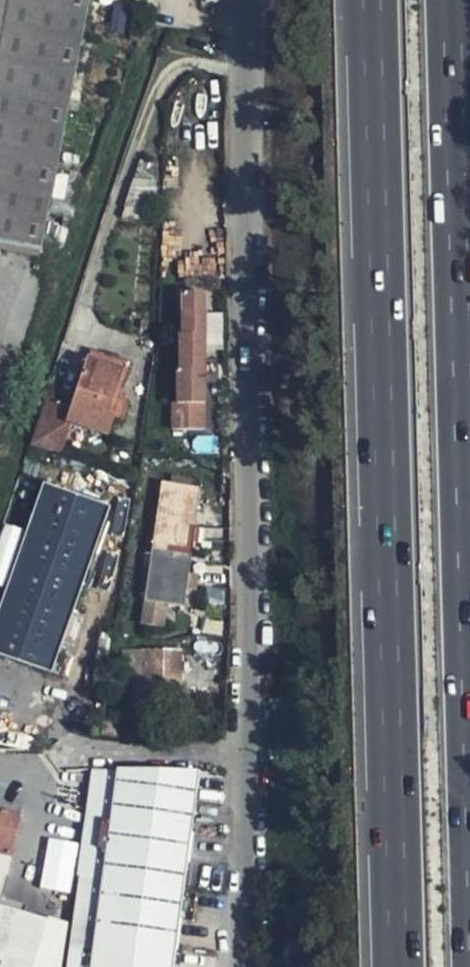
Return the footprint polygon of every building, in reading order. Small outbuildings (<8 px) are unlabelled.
[(28,34),(35,0),(0,0),(0,167),(25,46),(28,34)] [(81,46),(90,0),(35,0),(28,34),(38,37),(81,46)] [(36,49),(38,37),(28,34),(25,46),(36,49)] [(81,46),(38,37),(36,49),(25,46),(0,167),(0,243),(40,250),(81,46)] [(38,259),(40,250),(0,243),(0,252),(38,259)] [(178,429),(208,428),(203,288),(174,289),(178,429)] [(207,312),(208,345),(222,345),(222,312),(207,312)] [(87,357),(122,368),(126,358),(91,346),(87,357)] [(30,444),(60,454),(69,423),(107,435),(117,408),(111,406),(122,368),(87,357),(70,408),(45,400),(30,444)] [(51,670),(110,505),(44,482),(0,606),(0,652),(51,670)] [(141,623),(163,627),(167,604),(184,607),(200,489),(161,482),(141,623)] [(3,585),(22,530),(6,524),(0,542),(0,584),(3,585)] [(174,650),(141,651),(142,665),(143,700),(183,699),(182,680),(175,680),(174,650)] [(182,650),(174,650),(175,680),(182,680),(182,650)] [(142,665),(141,651),(131,651),(130,666),(142,665)] [(118,771),(102,892),(91,966),(173,966),(187,860),(198,774),(118,771)] [(83,804),(84,790),(71,788),(70,803),(83,804)] [(9,858),(19,816),(0,811),(0,856),(9,858)] [(38,887),(68,893),(78,842),(49,836),(38,887)] [(6,875),(9,858),(0,856),(0,873),(6,875)] [(47,922),(0,908),(0,966),(33,966),(47,922)]
